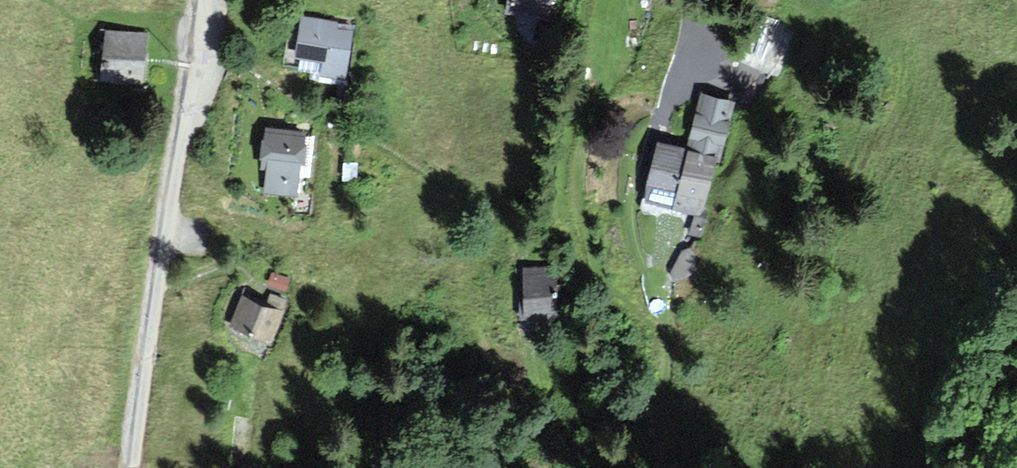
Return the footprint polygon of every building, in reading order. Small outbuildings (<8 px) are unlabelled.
[(544,9),(546,0),(503,0),(544,9)] [(354,24),(301,10),(288,60),(341,73),(354,24)] [(759,12),(739,59),(780,77),(800,30),(759,12)] [(143,23),(105,21),(102,77),(139,79),(143,23)] [(733,101),(697,92),(685,144),(721,153),(733,101)] [(301,120),(262,119),(260,195),(298,196),(301,120)] [(714,153),(652,142),(640,205),(703,216),(714,153)] [(555,266),(524,265),(522,318),(564,320),(565,283),(555,283),(555,266)] [(291,277),(272,271),(268,283),(288,288),(291,277)] [(274,303),(241,291),(229,323),(262,335),(274,303)]
